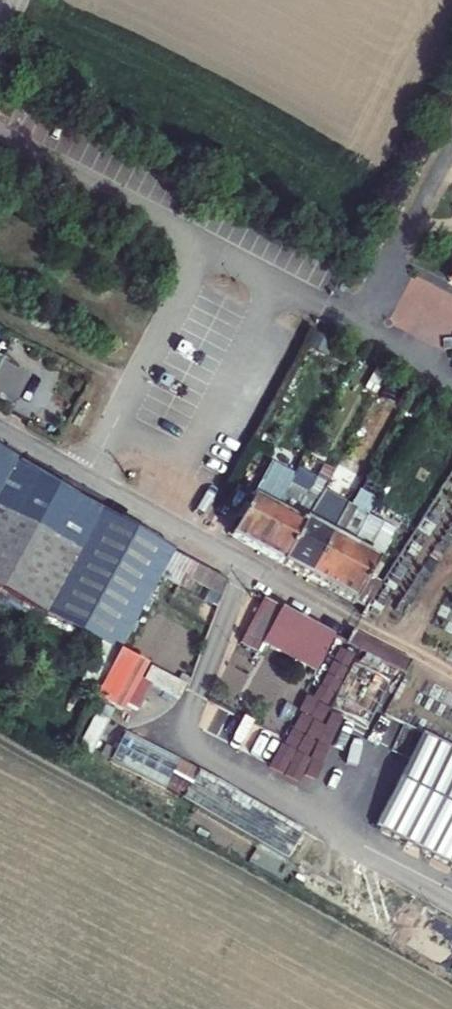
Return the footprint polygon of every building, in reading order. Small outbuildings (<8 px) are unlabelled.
[(0,368),(0,393),(19,402),(32,377),(3,362),(0,368)] [(17,462),(0,452),(0,494),(17,462)] [(100,516),(75,499),(17,462),(0,494),(0,597),(44,620),(100,516)] [(273,468),(233,540),(256,553),(278,512),(295,479),(273,468)] [(310,487),(295,479),(278,512),(256,553),(283,568),(325,489),(327,484),(315,478),(310,487)] [(325,489),(283,568),(309,582),(353,505),(325,489)] [(373,517),(353,505),(309,582),(328,592),(373,517)] [(100,516),(44,620),(116,659),(124,664),(165,584),(185,594),(198,570),(116,526),(100,516)] [(396,530),(373,517),(328,592),(367,613),(376,599),(366,592),(381,564),(377,562),(396,530)] [(283,668),(312,683),(333,645),(262,607),(239,650),(256,659),(264,644),(269,635),(280,641),(293,649),(283,668)] [(275,650),(280,641),(269,635),(264,644),(275,650)] [(348,650),(381,667),(389,653),(355,636),(348,650)] [(389,653),(381,667),(409,681),(416,667),(389,653)] [(124,664),(116,659),(92,704),(120,719),(123,712),(134,718),(147,692),(174,707),(181,694),(124,664)] [(330,706),(367,726),(391,680),(353,661),(330,706)] [(92,713),(79,749),(91,754),(104,718),(92,713)] [(235,830),(250,801),(175,758),(125,734),(111,764),(172,794),(235,830)] [(371,832),(451,873),(451,754),(418,737),(371,832)] [(250,801),(235,830),(288,861),(304,832),(250,801)] [(310,846),(293,878),(335,900),(332,905),(451,970),(451,923),(310,846)]
